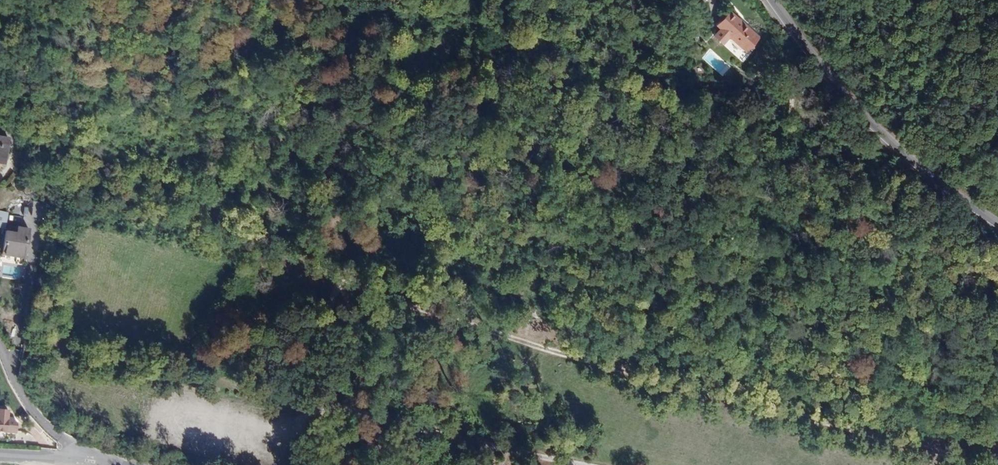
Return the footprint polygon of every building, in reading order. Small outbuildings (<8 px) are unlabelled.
[(756,27),(727,6),(716,21),(746,43),(756,27)] [(759,29),(756,27),(746,43),(748,45),(759,29)] [(45,205),(33,203),(31,217),(43,219),(45,205)] [(22,257),(26,230),(6,226),(1,254),(22,257)] [(16,431),(17,422),(13,418),(4,417),(0,417),(0,430),(16,431)]
